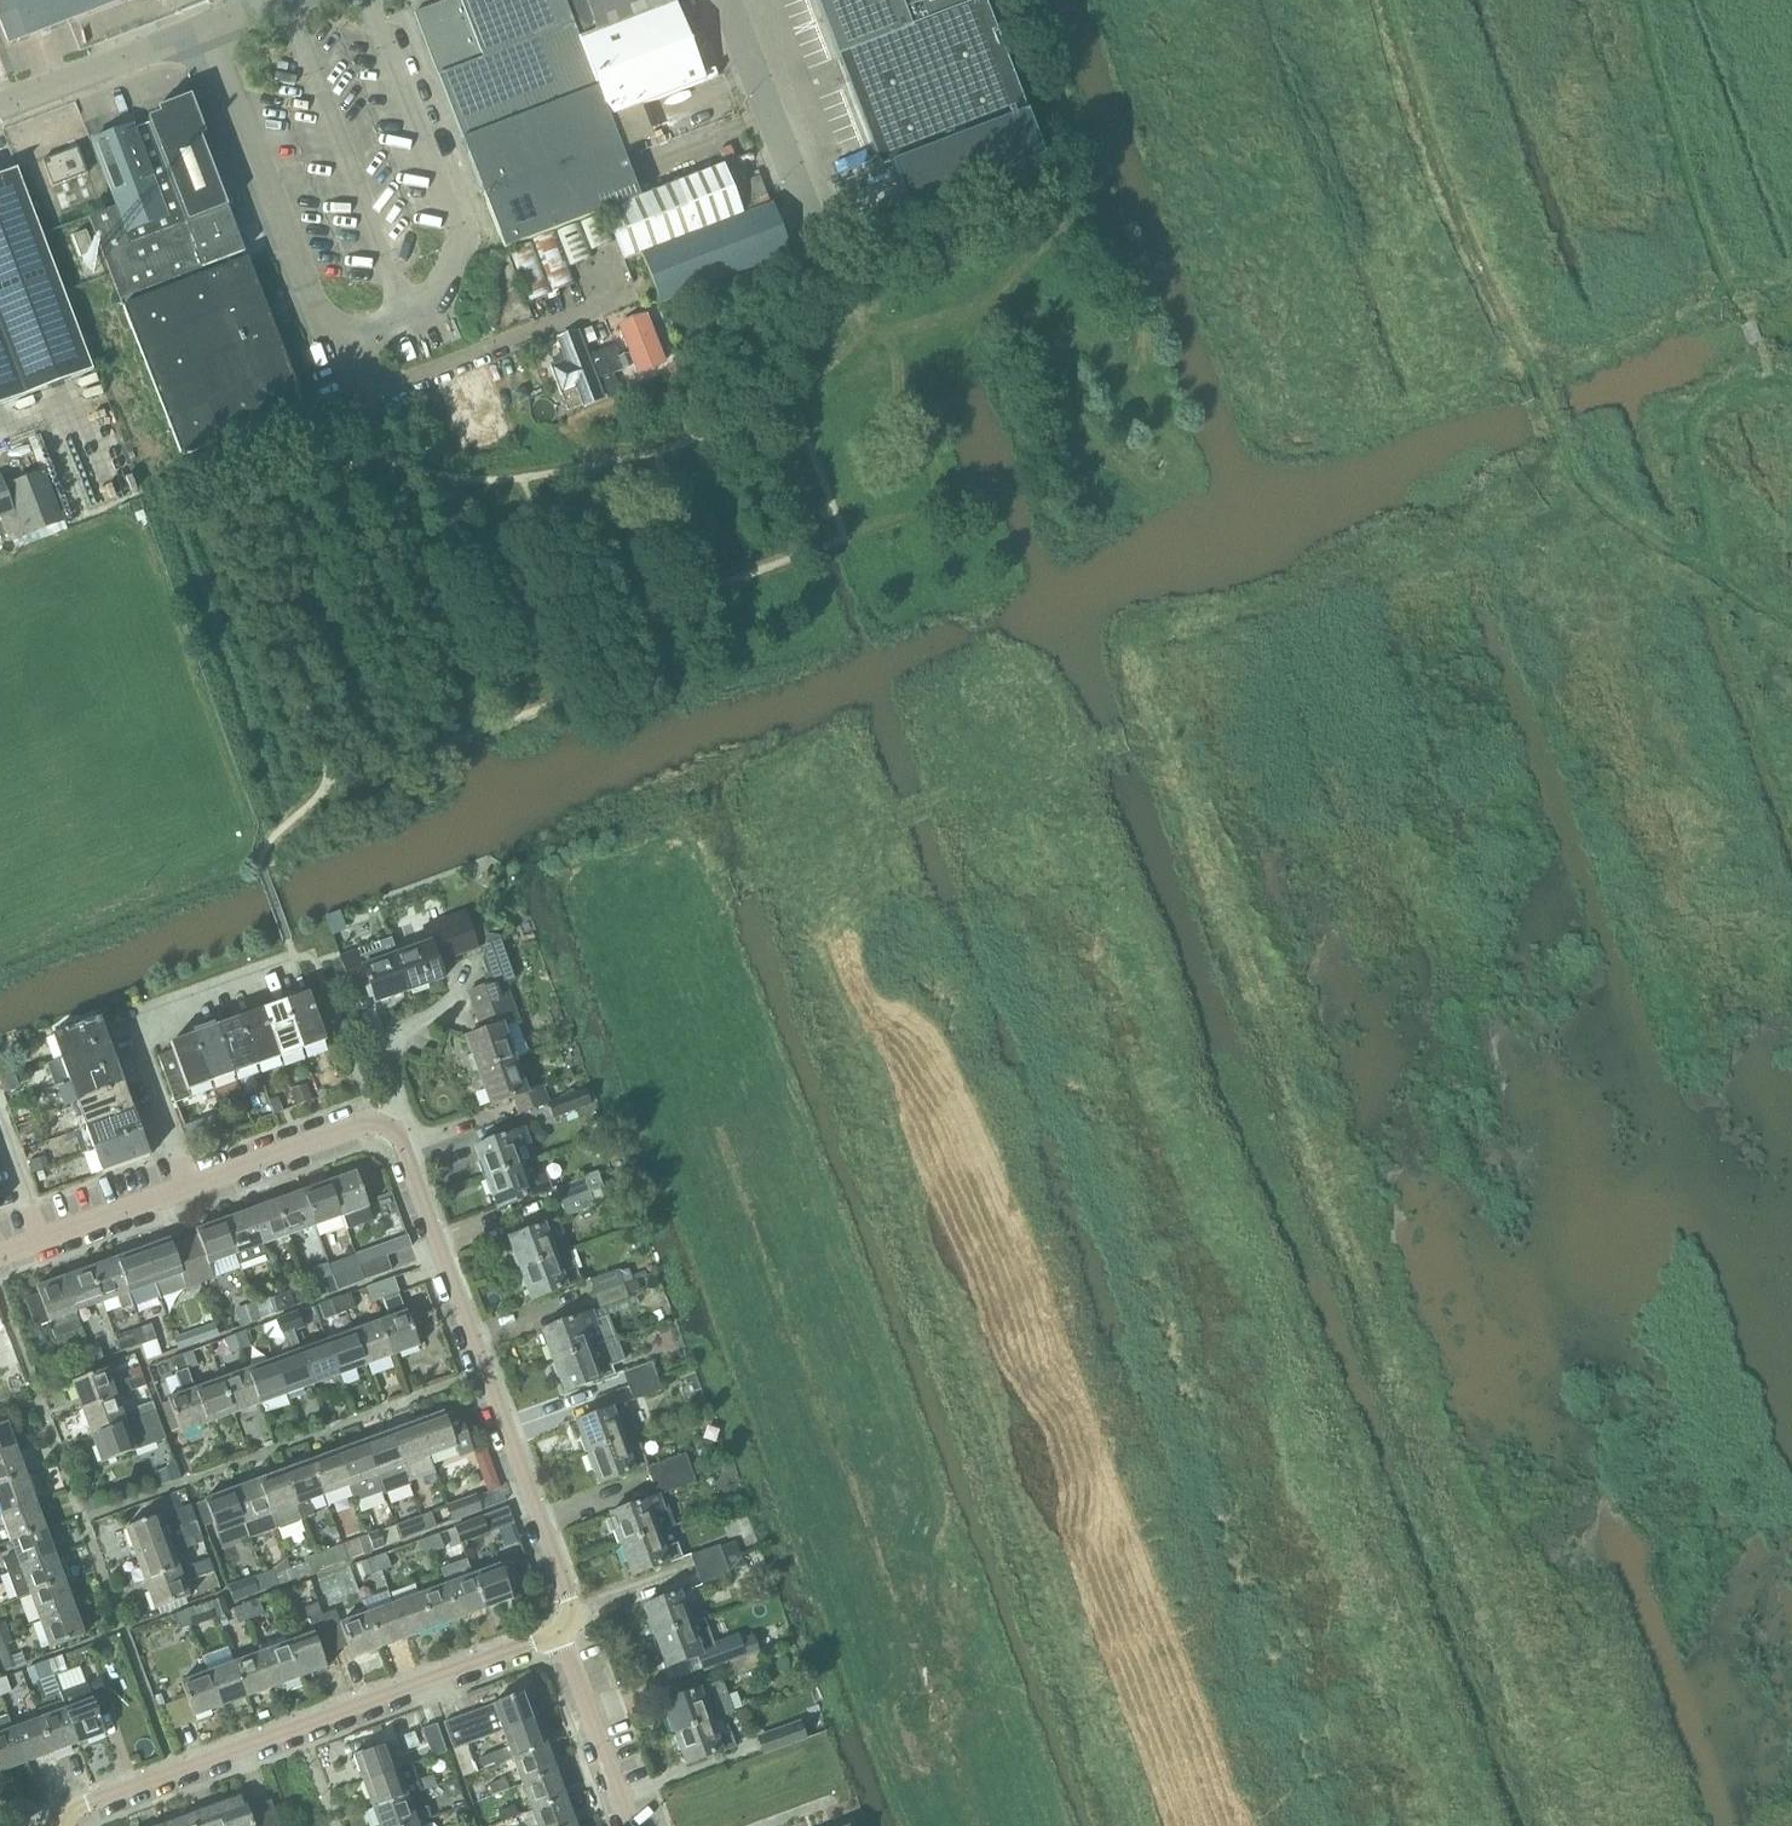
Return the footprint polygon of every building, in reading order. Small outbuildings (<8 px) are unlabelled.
[(9,46),(129,0),(0,0),(0,22),(9,46)] [(575,24),(565,0),(449,0),(415,13),(439,76),(575,24)] [(575,24),(580,39),(675,3),(682,0),(565,0),(575,24)] [(881,168),(892,164),(909,209),(1045,157),(985,0),(817,0),(881,168)] [(675,3),(580,39),(599,87),(611,118),(705,82),(675,3)] [(439,76),(463,140),(599,87),(580,39),(575,24),(439,76)] [(599,87),(463,140),(484,195),(620,143),(611,118),(599,87)] [(157,109),(160,116),(151,120),(171,174),(169,175),(177,194),(216,179),(200,137),(206,135),(191,96),(157,109)] [(93,142),(117,206),(127,232),(168,217),(154,181),(169,175),(150,124),(135,130),(134,127),(93,142)] [(505,249),(641,198),(620,143),(484,195),(505,249)] [(53,187),(89,174),(79,147),(43,161),(53,187)] [(724,167),(606,212),(625,260),(742,214),(724,167)] [(93,370),(63,289),(18,170),(0,177),(0,406),(93,370)] [(131,246),(229,209),(217,179),(216,179),(177,194),(169,175),(154,181),(168,217),(127,232),(117,206),(116,207),(131,246)] [(698,233),(642,254),(643,257),(658,295),(661,304),(765,264),(792,253),(786,240),(773,203),(746,214),(698,233)] [(131,246),(116,207),(89,217),(121,300),(245,252),(229,209),(131,246)] [(606,216),(582,226),(592,252),(617,243),(606,216)] [(580,226),(558,234),(571,267),(593,259),(580,226)] [(87,231),(73,236),(81,258),(95,253),(87,231)] [(556,235),(533,243),(552,293),(575,284),(556,235)] [(532,244),(507,253),(526,303),(551,294),(532,244)] [(182,456),(306,408),(248,259),(124,307),(182,456)] [(592,321),(622,397),(688,371),(661,304),(658,295),(592,321)] [(557,422),(622,397),(592,321),(527,346),(527,347),(557,422)] [(557,422),(527,347),(479,366),(507,440),(557,422)] [(16,511),(13,512),(2,517),(11,542),(65,521),(46,472),(7,486),(16,511)] [(2,517),(13,512),(0,478),(0,517),(2,517)] [(397,955),(410,992),(445,979),(439,963),(478,950),(465,913),(424,927),(430,943),(397,955)] [(479,1073),(516,1060),(504,1027),(519,1021),(505,982),(515,979),(500,938),(487,939),(483,961),(491,985),(488,986),(488,987),(468,994),(482,1032),(466,1038),(479,1073)] [(410,992),(397,955),(364,967),(358,950),(341,956),(352,987),(369,981),(377,1003),(410,992)] [(309,994),(285,1002),(303,1051),(326,1042),(315,1012),(309,994)] [(285,1002),(262,1011),(280,1059),(303,1051),(285,1002)] [(259,1012),(239,1019),(257,1067),(280,1059),(262,1011),(259,1012)] [(61,1059),(108,1042),(100,1019),(53,1036),(61,1059)] [(239,1019),(216,1027),(234,1076),(257,1067),(239,1019)] [(216,1027),(194,1035),(212,1083),(234,1076),(216,1027)] [(172,1048),(156,1054),(174,1102),(190,1096),(188,1092),(212,1083),(194,1035),(170,1044),(172,1048)] [(69,1081),(116,1064),(108,1042),(61,1059),(69,1081)] [(516,1060),(479,1073),(491,1106),(514,1098),(520,1115),(550,1104),(543,1087),(528,1093),(516,1060)] [(78,1104),(125,1087),(116,1064),(69,1081),(78,1104)] [(86,1127),(133,1110),(125,1087),(78,1104),(86,1127)] [(587,1089),(549,1105),(555,1120),(593,1104),(587,1089)] [(133,1110),(86,1127),(94,1150),(141,1132),(133,1110)] [(525,1129),(476,1147),(487,1178),(523,1165),(536,1160),(530,1143),(525,1129)] [(141,1132),(94,1150),(103,1174),(150,1157),(141,1132)] [(523,1165),(487,1178),(499,1209),(547,1191),(542,1178),(536,1160),(523,1165)] [(329,1181),(342,1217),(347,1230),(374,1220),(365,1194),(370,1192),(364,1177),(359,1178),(356,1171),(329,1181)] [(584,1177),(555,1189),(561,1204),(590,1193),(584,1177)] [(317,1226),(342,1217),(329,1181),(304,1190),(317,1226)] [(294,1235),(317,1226),(304,1190),(281,1199),(294,1235)] [(590,1193),(561,1204),(567,1218),(595,1206),(590,1193)] [(264,1246),(294,1235),(281,1199),(251,1210),(264,1246)] [(251,1210),(225,1219),(238,1255),(242,1266),(267,1256),(264,1246),(251,1210)] [(204,1250),(189,1256),(198,1283),(201,1283),(214,1278),(209,1266),(238,1255),(225,1219),(197,1230),(204,1250)] [(558,1221),(510,1239),(521,1270),(557,1257),(570,1252),(563,1235),(558,1221)] [(170,1239),(144,1248),(162,1297),(188,1287),(198,1283),(189,1256),(178,1260),(170,1239)] [(136,1306),(162,1297),(144,1248),(118,1258),(131,1293),(136,1306)] [(557,1257),(521,1270),(533,1301),(581,1283),(576,1269),(570,1252),(557,1257)] [(360,1266),(365,1279),(365,1280),(392,1270),(387,1256),(360,1266)] [(118,1258),(90,1268),(103,1304),(118,1298),(122,1311),(136,1306),(131,1293),(118,1258)] [(77,1313),(103,1304),(90,1268),(64,1278),(77,1313)] [(619,1270),(590,1281),(595,1294),(624,1284),(619,1272),(619,1270)] [(332,1276),(337,1290),(347,1286),(342,1272),(332,1276)] [(322,1279),(327,1293),(337,1290),(332,1276),(322,1279)] [(395,1277),(368,1287),(373,1302),(384,1298),(391,1318),(408,1312),(400,1292),(395,1277)] [(82,1329),(77,1313),(64,1278),(37,1288),(39,1294),(25,1300),(36,1328),(49,1323),(55,1339),(82,1329)] [(624,1284),(595,1294),(600,1309),(629,1298),(628,1295),(624,1285),(624,1284)] [(281,1295),(286,1309),(295,1306),(290,1291),(281,1295)] [(341,1297),(347,1312),(356,1308),(351,1293),(341,1297)] [(281,1295),(269,1299),(274,1313),(286,1309),(281,1295)] [(336,1316),(347,1312),(341,1297),(331,1300),(336,1316)] [(289,1316),(288,1316),(293,1328),(303,1325),(298,1312),(289,1316)] [(380,1322),(393,1357),(421,1347),(408,1312),(380,1322)] [(592,1313),(543,1331),(555,1362),(616,1340),(609,1318),(596,1323),(592,1313)] [(281,1332),(293,1328),(288,1316),(276,1320),(281,1332)] [(367,1367),(393,1357),(380,1322),(354,1331),(367,1367)] [(142,1327),(147,1343),(158,1339),(152,1323),(142,1327)] [(132,1331),(137,1346),(143,1344),(147,1343),(142,1327),(132,1331)] [(291,1354),(275,1360),(288,1396),(315,1386),(302,1350),(301,1350),(294,1330),(284,1334),(291,1354)] [(236,1335),(241,1350),(251,1346),(245,1331),(236,1335)] [(327,1341),(341,1377),(367,1367),(354,1331),(327,1341)] [(232,1354),(241,1350),(236,1335),(226,1339),(232,1354)] [(616,1340),(555,1362),(566,1393),(615,1375),(612,1368),(625,1363),(616,1340)] [(315,1386),(341,1377),(327,1341),(302,1350),(315,1386)] [(88,1347),(93,1362),(104,1358),(99,1343),(88,1347)] [(79,1350),(84,1365),(93,1362),(88,1347),(79,1350)] [(193,1350),(183,1354),(188,1369),(188,1370),(189,1369),(198,1366),(193,1350)] [(173,1358),(178,1372),(188,1369),(183,1354),(173,1358)] [(261,1405),(288,1396),(275,1360),(248,1370),(261,1405)] [(624,1373),(628,1385),(657,1376),(652,1362),(624,1373)] [(181,1435),(208,1425),(195,1389),(196,1389),(189,1369),(188,1370),(188,1369),(178,1372),(176,1373),(183,1393),(168,1399),(181,1435)] [(82,1410),(118,1396),(108,1370),(72,1383),(82,1410)] [(235,1415),(261,1405),(248,1370),(222,1379),(235,1415)] [(143,1375),(128,1381),(132,1391),(147,1385),(143,1375)] [(662,1390),(657,1376),(628,1385),(633,1400),(662,1390)] [(208,1425),(235,1415),(222,1379),(196,1389),(195,1389),(208,1425)] [(118,1396),(82,1410),(91,1436),(127,1423),(156,1413),(152,1403),(124,1414),(118,1396)] [(626,1405),(577,1423),(588,1454),(624,1441),(637,1436),(631,1419),(626,1405)] [(127,1423),(91,1436),(101,1463),(137,1450),(166,1439),(156,1413),(127,1423)] [(417,1423),(430,1458),(456,1448),(458,1454),(473,1448),(460,1413),(446,1418),(444,1413),(417,1423)] [(18,1448),(8,1422),(0,1424),(0,1455),(18,1448)] [(409,1483),(410,1483),(436,1473),(430,1458),(417,1423),(391,1433),(409,1483)] [(411,1486),(410,1483),(409,1483),(391,1433),(365,1442),(378,1477),(376,1477),(382,1493),(383,1494),(383,1496),(411,1486)] [(624,1441),(588,1454),(600,1485),(647,1467),(648,1467),(643,1453),(637,1436),(624,1441)] [(365,1442),(339,1452),(351,1487),(350,1487),(356,1504),(383,1494),(382,1493),(376,1477),(378,1477),(365,1442)] [(0,1455),(0,1485),(27,1475),(18,1448),(0,1455)] [(325,1496),(351,1487),(339,1452),(312,1461),(325,1496)] [(648,1467),(647,1467),(652,1483),(691,1470),(685,1454),(648,1467)] [(285,1471),(303,1519),(315,1515),(310,1502),(325,1496),(312,1461),(285,1471)] [(691,1470),(652,1483),(657,1496),(696,1482),(691,1470)] [(259,1481),(277,1529),(303,1519),(285,1471),(259,1481)] [(37,1501),(27,1475),(0,1485),(0,1510),(2,1514),(37,1501)] [(245,1525),(245,1526),(250,1539),(277,1529),(259,1481),(232,1491),(245,1525)] [(218,1536),(245,1526),(245,1525),(232,1491),(205,1501),(218,1536)] [(661,1496),(611,1515),(622,1545),(658,1532),(676,1526),(668,1505),(665,1506),(661,1496)] [(454,1522),(481,1512),(475,1497),(448,1507),(454,1522)] [(11,1541),(47,1528),(37,1501),(2,1514),(11,1541)] [(161,1516),(126,1529),(135,1556),(201,1532),(197,1523),(191,1505),(176,1511),(182,1528),(170,1524),(165,1527),(161,1516)] [(420,1516),(426,1531),(437,1527),(431,1511),(420,1516)] [(395,1525),(401,1540),(426,1531),(420,1516),(395,1525)] [(462,1542),(488,1533),(483,1518),(456,1528),(462,1542)] [(11,1541),(17,1556),(4,1560),(8,1572),(21,1568),(21,1567),(56,1555),(47,1528),(11,1541)] [(201,1532),(135,1556),(145,1582),(180,1569),(177,1562),(181,1560),(190,1548),(204,1543),(201,1532)] [(380,1532),(368,1537),(373,1550),(373,1552),(385,1548),(385,1546),(380,1532)] [(658,1532),(622,1545),(633,1577),(682,1559),(677,1545),(664,1550),(658,1532)] [(429,1538),(435,1553),(445,1549),(439,1534),(429,1538)] [(368,1537),(343,1546),(348,1559),(373,1550),(368,1537)] [(425,1557),(435,1553),(429,1538),(419,1541),(425,1557)] [(720,1546),(691,1557),(696,1571),(741,1554),(736,1542),(721,1548),(720,1546)] [(343,1544),(316,1554),(322,1568),(348,1559),(343,1546),(343,1544)] [(376,1557),(382,1572),(393,1568),(387,1553),(376,1557)] [(316,1554),(306,1557),(311,1572),(320,1569),(322,1568),(316,1554)] [(741,1554),(696,1571),(701,1585),(746,1568),(741,1554)] [(31,1594),(66,1581),(56,1555),(21,1567),(21,1568),(8,1572),(18,1599),(31,1594)] [(372,1576),(382,1572),(376,1557),(366,1560),(372,1576)] [(180,1569),(145,1582),(155,1610),(190,1597),(185,1582),(214,1572),(210,1559),(180,1569)] [(467,1559),(441,1568),(447,1585),(460,1621),(486,1611),(473,1575),(467,1559)] [(500,1566),(473,1575),(486,1611),(513,1601),(506,1583),(518,1578),(512,1562),(500,1567),(500,1566)] [(273,1569),(263,1573),(268,1588),(269,1587),(278,1584),(273,1569)] [(263,1573),(229,1584),(235,1600),(268,1588),(263,1573)] [(31,1594),(40,1620),(76,1608),(66,1581),(31,1594)] [(447,1585),(421,1595),(434,1630),(460,1621),(447,1585)] [(693,1589),(644,1607),(655,1638),(691,1625),(704,1620),(698,1603),(693,1589)] [(421,1595),(395,1604),(408,1640),(434,1630),(421,1595)] [(245,1605),(250,1620),(265,1614),(259,1599),(245,1605)] [(315,1634),(288,1644),(301,1679),(328,1669),(323,1657),(336,1652),(322,1615),(318,1603),(305,1608),(310,1620),(315,1634)] [(395,1604),(368,1614),(381,1649),(408,1640),(395,1604)] [(239,1624),(250,1620),(245,1605),(233,1609),(239,1624)] [(76,1608),(40,1620),(50,1648),(86,1635),(76,1608)] [(186,1611),(192,1626),(201,1623),(195,1608),(186,1611)] [(335,1610),(322,1615),(336,1652),(349,1647),(353,1660),(381,1649),(368,1614),(340,1624),(335,1610)] [(181,1630),(192,1626),(186,1611),(176,1615),(181,1630)] [(691,1625),(655,1638),(667,1668),(698,1657),(704,1671),(730,1662),(758,1651),(752,1634),(741,1638),(739,1633),(713,1643),(704,1620),(691,1625)] [(9,1632),(5,1622),(0,1624),(0,1635),(9,1632)] [(13,1642),(9,1632),(0,1635),(0,1647),(13,1642)] [(288,1644),(261,1654),(274,1689),(301,1679),(288,1644)] [(758,1651),(730,1662),(735,1676),(763,1665),(758,1651)] [(261,1654),(235,1663),(248,1698),(274,1689),(261,1654)] [(49,1661),(54,1675),(55,1675),(68,1670),(63,1656),(49,1661)] [(235,1663),(209,1673),(222,1708),(248,1698),(235,1663)] [(209,1673),(182,1682),(195,1718),(222,1708),(209,1673)] [(1,1696),(12,1692),(6,1677),(0,1679),(0,1692),(1,1696)] [(87,1683),(61,1693),(67,1709),(80,1744),(107,1734),(99,1713),(113,1708),(103,1681),(88,1686),(87,1683)] [(713,1686),(664,1704),(675,1735),(712,1721),(712,1722),(723,1718),(725,1717),(734,1714),(728,1697),(723,1682),(713,1686)] [(493,1706),(444,1723),(454,1750),(503,1732),(538,1720),(529,1693),(493,1706)] [(53,1754),(80,1744),(67,1709),(40,1719),(53,1754)] [(27,1763),(14,1729),(12,1729),(7,1717),(0,1720),(0,1773),(27,1763)] [(712,1721),(675,1735),(686,1766),(736,1748),(725,1717),(723,1718),(712,1722),(712,1721)] [(27,1763),(53,1754),(40,1719),(14,1729),(27,1763)] [(508,1747),(478,1759),(483,1770),(512,1758),(513,1759),(548,1747),(538,1720),(503,1732),(508,1747)] [(765,1754),(808,1739),(801,1721),(758,1737),(765,1754)] [(414,1765),(447,1752),(437,1725),(403,1738),(414,1765)] [(388,1743),(353,1755),(363,1783),(398,1770),(388,1743)] [(522,1786),(557,1773),(548,1747),(513,1759),(522,1786)] [(398,1770),(363,1783),(373,1810),(407,1797),(421,1792),(438,1786),(434,1774),(417,1779),(412,1765),(398,1770)] [(532,1812),(567,1799),(557,1773),(522,1786),(532,1812)] [(505,1778),(488,1785),(493,1796),(510,1789),(505,1778)] [(249,1810),(243,1794),(216,1804),(223,1825),(255,1825),(249,1810)] [(373,1810),(379,1825),(409,1825),(417,1823),(432,1818),(428,1806),(413,1811),(407,1797),(373,1810)] [(576,1825),(567,1799),(532,1812),(537,1825),(574,1825),(576,1825)] [(255,1825),(281,1825),(272,1801),(249,1810),(255,1825)] [(193,1825),(223,1825),(216,1804),(189,1814),(193,1825)] [(515,1806),(498,1812),(501,1821),(518,1815),(515,1806)] [(161,1825),(193,1825),(189,1814),(161,1824),(161,1825)]
